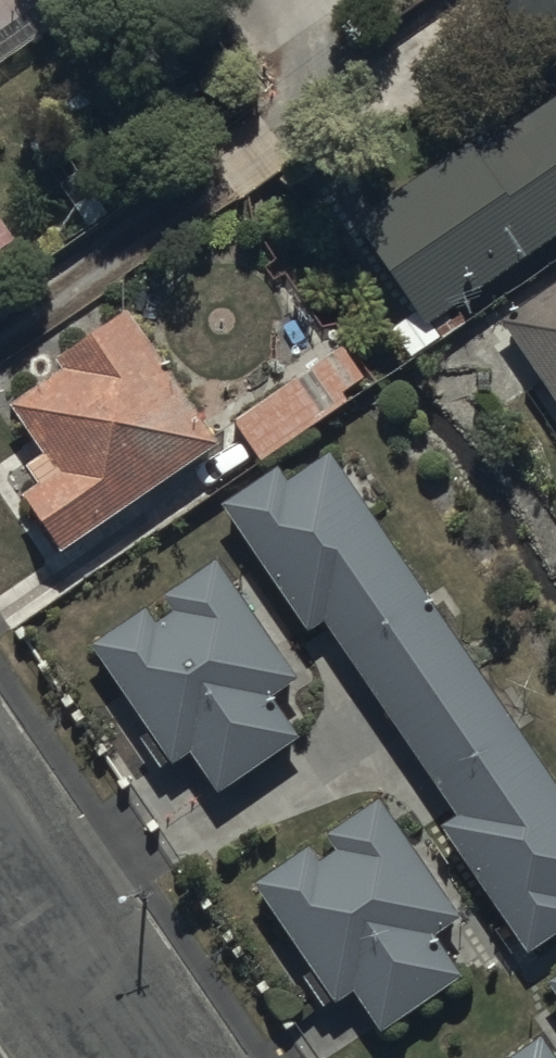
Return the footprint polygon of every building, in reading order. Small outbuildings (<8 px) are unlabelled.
[(62,22),(46,0),(0,0),(0,67),(62,22)] [(427,323),(555,238),(555,99),(476,152),(471,145),(358,220),(427,323)] [(20,245),(0,215),(0,259),(20,245)] [(498,324),(555,406),(555,282),(498,324)] [(61,553),(205,453),(217,445),(125,312),(55,360),(63,371),(9,409),(40,455),(24,467),(39,488),(23,499),(61,553)] [(339,351),(233,425),(263,468),(347,408),(338,395),(359,380),(339,351)] [(438,826),(527,954),(555,934),(555,786),(328,457),(291,483),(279,466),(219,508),(307,634),(324,622),(456,815),(438,826)] [(297,681),(216,561),(163,597),(174,613),(154,626),(144,612),(93,647),(153,735),(140,743),(161,774),(190,754),(217,794),(299,738),(272,698),(297,681)] [(462,920),(376,800),(326,836),(338,853),(319,866),(307,849),(252,888),(336,1005),(354,991),(386,1036),(465,979),(436,938),(462,920)] [(555,997),(555,980),(548,985),(555,997)] [(543,1036),(511,1057),(555,1057),(543,1036)]
